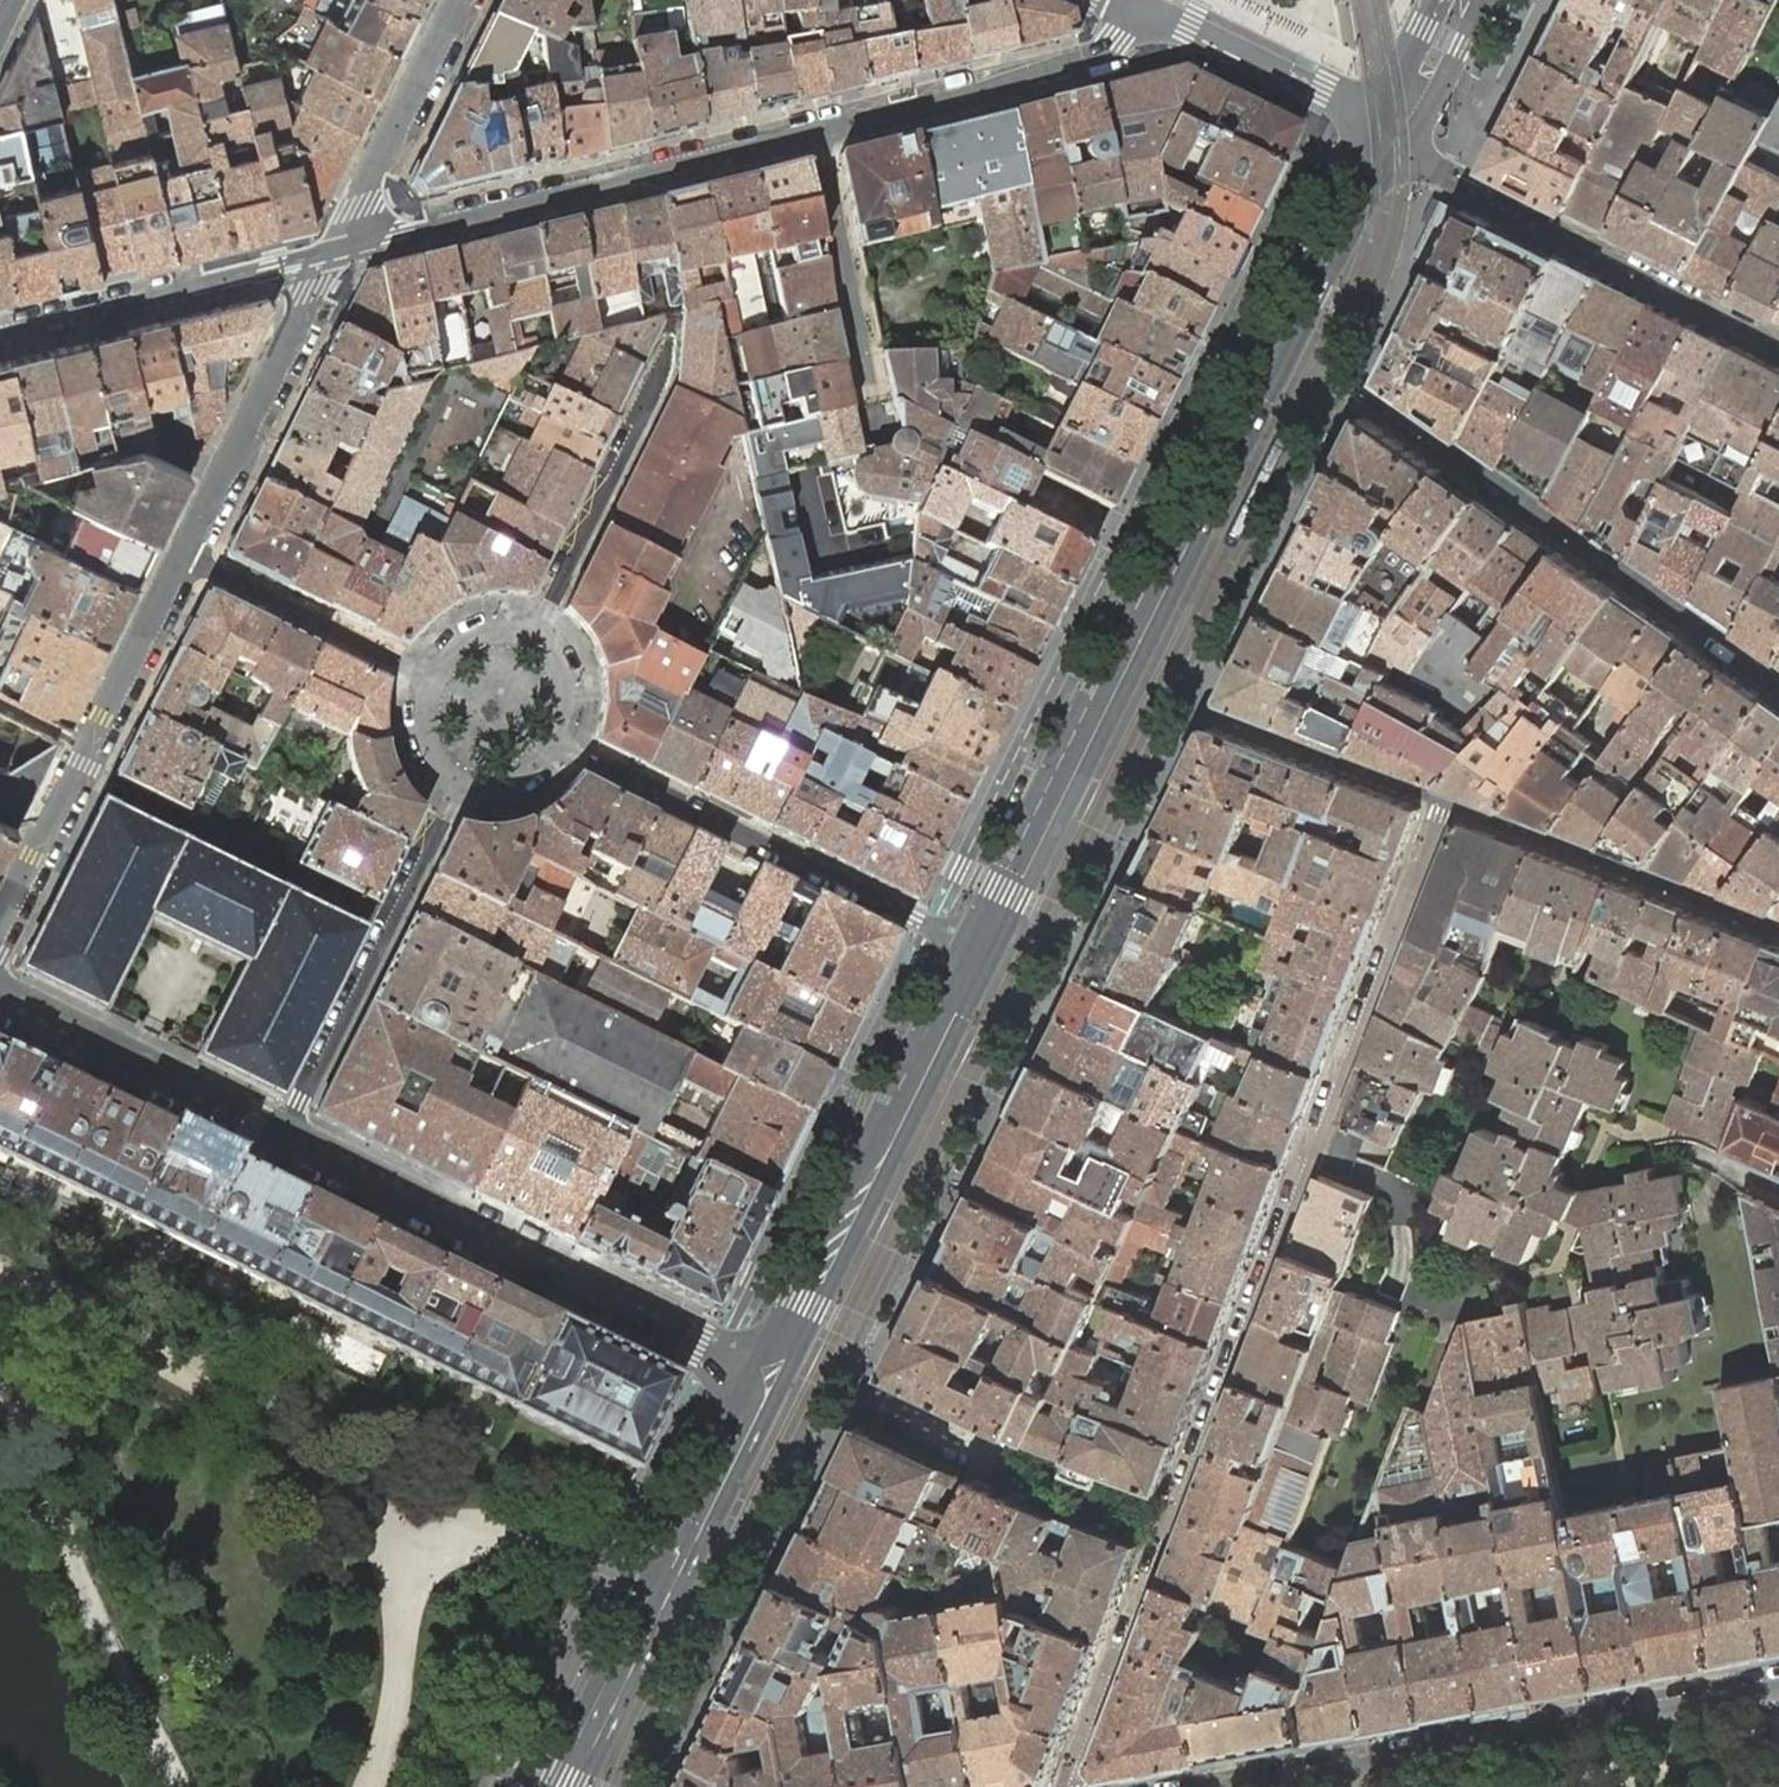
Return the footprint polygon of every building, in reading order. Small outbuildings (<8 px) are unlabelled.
[(35,12),(59,108),(97,99),(111,161),(111,162),(122,208),(134,205),(132,196),(158,190),(154,173),(151,162),(149,153),(149,151),(145,136),(139,107),(130,75),(116,15),(112,0),(41,0),(35,12)] [(400,50),(417,15),(386,0),(307,0),(304,5),(300,15),(307,19),(313,10),(326,16),(344,24),(400,50)] [(417,15),(425,0),(386,0),(417,15)] [(562,0),(500,0),(492,17),(532,33),(543,37),(556,42),(572,49),(570,33),(569,24),(566,2),(565,1),(562,0)] [(565,1),(566,2),(569,24),(570,33),(590,31),(586,0),(562,0),(565,1)] [(695,63),(696,69),(704,128),(753,115),(745,57),(737,57),(736,50),(706,55),(704,40),(733,36),(734,42),(736,43),(742,42),(739,21),(736,0),(686,0),(695,63)] [(739,21),(780,11),(779,0),(736,0),(739,21)] [(780,11),(781,15),(783,36),(783,40),(784,47),(794,105),(826,97),(811,18),(811,0),(779,0),(780,11)] [(826,97),(862,88),(855,46),(849,13),(849,11),(830,15),(830,1),(831,0),(811,0),(811,18),(826,97)] [(848,0),(831,0),(830,1),(830,15),(849,11),(848,0)] [(884,5),(890,39),(906,36),(930,32),(925,0),(884,0),(884,5)] [(911,76),(970,61),(961,12),(961,11),(948,13),(946,0),(925,0),(930,32),(906,36),(911,76)] [(948,13),(961,11),(959,0),(946,0),(948,13)] [(961,12),(985,6),(984,5),(984,4),(983,3),(982,2),(982,1),(982,0),(959,0),(961,11),(961,12)] [(982,1),(982,2),(983,3),(984,4),(984,5),(985,6),(961,12),(970,61),(1014,50),(1003,0),(982,0),(982,1)] [(1014,50),(1077,34),(1072,11),(1050,0),(1003,0),(1014,50)] [(1566,8),(1615,33),(1628,40),(1649,50),(1665,18),(1669,8),(1652,0),(1570,0),(1566,8)] [(1669,8),(1674,0),(1652,0),(1669,8)] [(1665,18),(1710,41),(1730,0),(1674,0),(1669,8),(1665,18)] [(1666,126),(1676,131),(1686,137),(1702,145),(1703,142),(1725,101),(1735,83),(1777,3),(1778,0),(1730,0),(1710,41),(1705,49),(1689,83),(1682,96),(1678,104),(1666,126)] [(890,39),(884,5),(874,7),(849,13),(855,46),(890,39)] [(138,8),(126,10),(125,11),(129,26),(131,26),(142,24),(138,8)] [(1566,8),(1545,52),(1593,76),(1627,94),(1633,82),(1649,50),(1628,40),(1615,33),(1566,8)] [(297,21),(282,33),(310,47),(326,16),(313,10),(307,19),(300,15),(297,21)] [(35,12),(0,84),(0,101),(13,98),(20,126),(59,116),(61,115),(59,108),(35,12)] [(310,47),(304,61),(315,66),(322,69),(378,94),(400,50),(344,24),(326,16),(310,47)] [(532,33),(492,17),(455,89),(479,88),(498,87),(497,77),(510,75),(547,70),(543,37),(532,33)] [(1649,50),(1633,82),(1678,104),(1682,96),(1648,79),(1671,31),(1705,49),(1710,41),(1665,18),(1649,50)] [(233,48),(227,24),(178,37),(182,54),(183,53),(185,61),(233,48)] [(590,31),(570,33),(572,49),(556,42),(543,37),(547,70),(549,84),(559,164),(607,152),(598,92),(586,94),(586,95),(585,95),(584,95),(583,96),(582,96),(581,96),(578,75),(574,51),(592,48),(590,31)] [(271,42),(272,46),(295,56),(304,61),(310,47),(282,33),(271,42)] [(696,69),(695,63),(672,68),(668,36),(661,37),(666,75),(696,69)] [(911,76),(906,36),(890,39),(855,46),(862,88),(911,76)] [(644,40),(633,42),(634,44),(635,49),(637,66),(648,142),(704,128),(696,69),(666,75),(661,37),(644,40)] [(745,57),(753,115),(794,105),(784,47),(745,57)] [(237,66),(233,48),(185,61),(195,103),(197,107),(202,106),(209,104),(208,100),(221,95),(218,81),(221,77),(238,72),(237,66)] [(637,66),(635,49),(593,55),(596,72),(598,92),(607,152),(648,142),(637,66)] [(1545,52),(1523,96),(1580,124),(1606,137),(1627,94),(1593,76),(1545,52)] [(274,56),(267,58),(272,78),(242,85),(247,107),(253,130),(254,138),(257,148),(259,156),(278,233),(313,225),(314,222),(304,182),(299,161),(294,141),(294,139),(290,123),(287,111),(284,96),(279,76),(274,56)] [(195,103),(185,61),(130,75),(139,107),(145,136),(155,134),(149,105),(167,102),(173,129),(200,123),(199,119),(197,107),(195,103)] [(315,66),(297,103),(303,105),(359,132),(378,94),(322,69),(315,66)] [(1119,205),(1123,220),(1162,213),(1163,212),(1162,205),(1157,177),(1154,161),(1155,159),(1175,117),(1198,74),(1184,67),(1096,89),(1119,205)] [(549,84),(547,70),(510,75),(497,77),(498,87),(501,87),(503,96),(505,104),(518,175),(559,164),(549,84)] [(596,72),(578,75),(581,96),(582,96),(583,96),(584,95),(585,95),(586,95),(586,94),(598,92),(596,72)] [(1228,89),(1198,74),(1175,117),(1206,133),(1212,136),(1237,148),(1259,104),(1228,89)] [(1588,173),(1570,210),(1614,232),(1651,158),(1658,145),(1666,126),(1678,104),(1633,82),(1627,94),(1606,137),(1595,159),(1588,173)] [(1687,172),(1648,250),(1692,272),(1736,190),(1751,160),(1762,139),(1775,114),(1738,95),(1739,93),(1739,92),(1739,91),(1739,90),(1739,89),(1739,88),(1739,87),(1738,87),(1738,86),(1737,85),(1736,84),(1736,83),(1735,83),(1725,101),(1703,142),(1729,156),(1713,187),(1710,192),(1693,182),(1695,178),(1696,176),(1687,172)] [(479,88),(455,89),(433,134),(406,187),(417,200),(518,175),(505,104),(503,96),(501,87),(498,87),(479,88)] [(1074,215),(1119,205),(1096,89),(1050,100),(1061,149),(1081,145),(1086,163),(1065,168),(1074,215)] [(306,147),(343,165),(359,132),(303,105),(297,103),(284,96),(287,111),(290,123),(294,139),(294,141),(306,147)] [(1523,96),(1505,132),(1588,173),(1595,159),(1606,137),(1580,124),(1523,96)] [(0,101),(0,131),(20,126),(13,98),(0,101)] [(1043,259),(1083,253),(1074,215),(1065,168),(1061,149),(1050,100),(1013,110),(1028,187),(1033,214),(1039,243),(1043,259)] [(1301,125),(1259,104),(1237,148),(1279,169),(1301,125)] [(209,116),(199,119),(200,123),(204,140),(209,160),(231,245),(278,233),(259,156),(257,148),(254,138),(253,130),(247,107),(209,116)] [(1775,114),(1762,139),(1778,148),(1778,107),(1775,114)] [(1028,187),(1013,110),(913,135),(930,212),(933,229),(934,231),(973,222),(981,220),(988,258),(991,274),(1036,264),(1044,262),(1043,259),(1039,243),(1033,214),(1028,187)] [(1206,133),(1175,117),(1155,159),(1154,161),(1176,171),(1191,139),(1194,143),(1201,146),(1206,146),(1191,179),(1208,187),(1258,212),(1279,169),(1237,148),(1212,136),(1206,133)] [(204,140),(200,123),(173,129),(176,145),(181,167),(172,169),(169,158),(151,162),(154,173),(158,190),(174,260),(231,245),(209,160),(204,140)] [(20,126),(0,131),(0,179),(1,179),(9,177),(31,172),(20,126)] [(1651,158),(1614,232),(1648,250),(1687,172),(1702,145),(1686,137),(1683,142),(1681,142),(1668,167),(1662,163),(1666,155),(1664,147),(1670,136),(1676,131),(1666,126),(1658,145),(1651,158)] [(155,134),(145,136),(149,151),(176,145),(173,129),(155,134)] [(1683,142),(1686,137),(1676,131),(1670,136),(1664,147),(1666,155),(1662,163),(1668,167),(1681,142),(1683,142)] [(1588,173),(1505,132),(1487,168),(1570,210),(1588,173)] [(930,212),(913,135),(840,153),(839,156),(858,247),(879,242),(933,229),(930,212)] [(1762,139),(1751,160),(1736,190),(1692,272),(1737,295),(1763,246),(1776,220),(1778,216),(1778,215),(1778,148),(1762,139)] [(304,182),(314,222),(343,165),(306,147),(294,141),(299,161),(304,182)] [(1061,149),(1065,168),(1086,163),(1081,145),(1061,149)] [(100,278),(135,269),(122,208),(111,162),(111,161),(90,166),(73,170),(76,182),(100,278)] [(785,324),(833,312),(826,259),(823,237),(823,236),(807,163),(805,161),(754,174),(770,249),(775,271),(785,324)] [(1162,205),(1180,214),(1192,220),(1242,245),(1258,212),(1208,187),(1202,200),(1183,191),(1179,188),(1185,176),(1176,171),(1154,161),(1157,177),(1162,205)] [(47,190),(76,182),(73,170),(71,162),(42,168),(47,190)] [(57,288),(100,278),(76,182),(47,190),(42,168),(31,172),(35,192),(39,208),(48,244),(57,288)] [(713,304),(721,341),(767,329),(751,253),(770,249),(754,174),(705,186),(729,300),(713,304)] [(1191,179),(1185,176),(1179,188),(1183,191),(1202,200),(1208,187),(1191,179)] [(11,183),(9,177),(1,179),(2,186),(11,183)] [(1713,187),(1695,178),(1693,182),(1710,192),(1713,187)] [(713,304),(729,300),(705,186),(662,197),(682,305),(683,312),(713,304)] [(135,269),(174,260),(158,190),(132,196),(134,205),(122,208),(135,269)] [(662,197),(620,207),(636,289),(638,301),(638,304),(652,302),(647,276),(641,273),(640,264),(664,260),(666,268),(662,274),(668,305),(670,307),(682,305),(662,197)] [(1437,267),(1466,210),(1445,199),(1444,199),(1415,256),(1417,257),(1437,267)] [(1163,212),(1162,213),(1153,232),(1167,239),(1180,214),(1162,205),(1163,212)] [(620,207),(579,218),(598,333),(611,329),(641,322),(638,304),(638,301),(608,309),(606,296),(636,289),(620,207)] [(16,298),(57,288),(48,244),(39,208),(2,217),(6,231),(11,253),(6,254),(16,298)] [(1488,233),(1494,223),(1466,209),(1466,210),(1437,267),(1437,268),(1465,281),(1488,233)] [(1162,213),(1123,220),(1128,246),(1133,245),(1147,243),(1163,247),(1225,277),(1242,245),(1192,220),(1180,214),(1167,239),(1153,232),(1162,213)] [(1778,216),(1776,220),(1763,246),(1737,295),(1778,316),(1778,215),(1778,216)] [(550,310),(556,343),(584,337),(587,335),(598,333),(579,218),(536,228),(544,276),(575,268),(581,301),(550,309),(550,310)] [(1442,326),(1505,358),(1510,350),(1515,340),(1554,266),(1559,256),(1494,223),(1488,233),(1465,281),(1452,307),(1442,326)] [(493,239),(508,321),(550,310),(550,309),(544,276),(536,228),(493,239)] [(16,298),(6,254),(11,253),(6,231),(0,232),(0,302),(16,298)] [(495,342),(498,357),(514,353),(509,326),(508,321),(493,239),(452,249),(460,295),(461,296),(484,291),(495,342)] [(1133,245),(1128,246),(1083,253),(1043,259),(1044,262),(1044,264),(1096,270),(1122,273),(1124,273),(1138,275),(1142,277),(1209,310),(1225,277),(1163,247),(1147,243),(1133,245)] [(460,295),(452,249),(418,257),(429,319),(456,312),(453,297),(460,295)] [(1510,350),(1551,371),(1556,361),(1577,322),(1601,277),(1559,256),(1554,266),(1515,340),(1510,350)] [(396,357),(402,390),(427,384),(439,372),(462,366),(473,364),(470,348),(467,331),(433,340),(429,319),(418,257),(380,267),(396,357)] [(647,276),(662,274),(666,268),(664,260),(640,264),(641,273),(647,276)] [(1397,304),(1415,313),(1437,268),(1420,260),(1397,304)] [(1087,289),(1096,270),(1044,264),(1044,262),(1036,264),(1087,289)] [(1098,347),(1172,384),(1193,343),(1125,308),(1113,303),(1108,300),(1087,289),(1036,264),(991,274),(986,291),(1015,306),(1092,344),(1098,347)] [(367,270),(339,327),(396,357),(380,267),(367,270)] [(1415,313),(1410,323),(1438,336),(1442,326),(1452,307),(1465,281),(1437,268),(1415,313)] [(1125,308),(1193,343),(1209,310),(1142,277),(1138,275),(1124,273),(1122,273),(1108,300),(1113,303),(1125,308)] [(1527,478),(1525,481),(1549,499),(1600,404),(1653,303),(1601,277),(1577,322),(1556,361),(1551,371),(1503,461),(1527,478)] [(1078,388),(1151,425),(1172,384),(1098,347),(1092,344),(1015,306),(986,291),(982,301),(977,316),(991,323),(986,333),(974,328),(971,337),(982,341),(991,344),(1053,375),(1076,387),(1078,388)] [(433,340),(467,331),(461,296),(460,295),(453,297),(456,312),(429,319),(433,340)] [(195,432),(212,428),(251,349),(273,305),(267,296),(167,320),(193,424),(195,432)] [(1640,426),(1659,391),(1664,380),(1674,362),(1694,324),(1653,303),(1600,404),(1640,426)] [(676,382),(674,386),(738,418),(732,387),(721,341),(713,304),(683,312),(684,313),(685,322),(676,382)] [(721,341),(732,387),(766,379),(780,375),(790,372),(843,360),(833,312),(785,324),(767,329),(721,341)] [(585,339),(641,366),(665,318),(665,317),(641,322),(611,329),(598,333),(587,335),(585,339)] [(177,416),(193,424),(167,320),(127,330),(146,405),(174,399),(177,416)] [(1381,381),(1407,398),(1438,336),(1410,323),(1381,381)] [(509,326),(514,353),(534,349),(538,348),(535,338),(521,342),(518,326),(516,324),(509,326)] [(1735,345),(1694,324),(1674,362),(1664,380),(1659,391),(1640,426),(1637,431),(1682,451),(1693,431),(1735,345)] [(1407,398),(1463,438),(1505,358),(1442,326),(1438,336),(1407,398)] [(339,327),(322,359),(384,389),(382,393),(402,390),(396,357),(339,327)] [(114,452),(138,446),(155,443),(146,405),(127,330),(88,340),(114,452)] [(567,371),(558,390),(616,418),(625,399),(641,366),(585,339),(587,335),(584,337),(567,371)] [(85,459),(108,454),(114,452),(88,340),(49,349),(75,461),(85,459)] [(470,348),(473,364),(498,357),(495,342),(470,348)] [(1735,345),(1693,431),(1682,451),(1668,477),(1694,490),(1704,496),(1717,502),(1739,513),(1753,485),(1763,467),(1778,434),(1778,367),(1735,345)] [(36,472),(75,461),(49,349),(10,359),(36,472)] [(473,364),(462,366),(470,370),(478,375),(497,384),(510,391),(512,392),(515,387),(522,371),(530,355),(534,349),(514,353),(498,357),(473,364)] [(968,350),(932,350),(881,352),(892,401),(948,427),(953,429),(972,388),(961,383),(972,350),(968,350)] [(1463,438),(1501,465),(1503,461),(1551,371),(1510,350),(1505,358),(1463,438)] [(19,477),(36,472),(10,359),(0,362),(0,477),(1,482),(19,477)] [(322,359),(305,393),(368,423),(378,400),(382,393),(384,389),(322,359)] [(792,378),(804,419),(853,408),(843,360),(790,372),(780,375),(782,381),(792,378)] [(1055,429),(1131,466),(1151,425),(1078,388),(1076,387),(1053,375),(1048,384),(1053,391),(1063,395),(1072,396),(1060,419),(1054,413),(1044,408),(1036,408),(1031,418),(1055,429)] [(738,418),(742,434),(778,426),(771,399),(778,397),(776,387),(769,389),(766,379),(732,387),(738,418)] [(344,471),(323,515),(357,532),(383,477),(389,466),(415,412),(421,400),(428,385),(427,384),(402,390),(382,393),(378,400),(368,423),(352,455),(344,471)] [(595,649),(602,669),(636,661),(650,634),(651,633),(645,630),(661,597),(657,595),(719,471),(712,467),(718,456),(727,437),(742,434),(738,418),(674,386),(656,423),(563,610),(569,614),(587,634),(595,649)] [(545,402),(515,387),(512,392),(509,399),(525,407),(540,414),(602,445),(616,418),(558,390),(553,387),(545,402)] [(966,434),(988,447),(1034,470),(1038,472),(1110,509),(1131,466),(1055,429),(1031,418),(1009,406),(972,388),(953,429),(966,434)] [(305,393),(281,441),(325,463),(326,461),(333,446),(345,452),(337,467),(344,471),(352,455),(368,423),(305,393)] [(525,407),(509,399),(507,402),(504,410),(520,417),(525,407)] [(1090,549),(1110,509),(1038,472),(1034,470),(988,447),(966,434),(953,429),(948,427),(892,401),(899,433),(894,436),(890,440),(889,442),(889,447),(878,449),(869,452),(868,460),(866,460),(865,460),(863,460),(862,461),(861,461),(860,462),(858,463),(857,464),(856,465),(855,466),(854,467),(854,468),(853,470),(852,471),(852,473),(851,475),(852,476),(852,477),(852,478),(852,479),(852,481),(852,482),(853,483),(853,484),(854,485),(854,486),(855,487),(856,487),(856,489),(857,490),(858,490),(859,491),(860,492),(861,492),(862,493),(862,494),(920,504),(935,471),(1002,505),(1018,513),(1090,549)] [(1600,404),(1549,499),(1587,525),(1637,431),(1640,426),(1600,404)] [(540,414),(525,407),(520,417),(518,420),(533,428),(527,442),(589,473),(602,445),(540,414)] [(861,446),(853,408),(742,434),(752,480),(764,532),(776,589),(796,586),(800,610),(817,618),(839,629),(846,614),(905,601),(910,556),(806,578),(780,456),(820,448),(824,466),(865,457),(861,446)] [(1417,506),(1442,471),(1366,416),(1362,417),(1339,466),(1388,491),(1402,498),(1417,506)] [(527,442),(495,426),(467,484),(493,497),(560,531),(589,473),(527,442)] [(1637,431),(1587,525),(1629,555),(1668,477),(1682,451),(1637,431)] [(1739,513),(1694,601),(1738,632),(1770,570),(1778,553),(1778,434),(1763,467),(1753,485),(1739,513)] [(325,463),(281,441),(261,483),(323,515),(344,471),(337,467),(330,482),(319,476),(325,463)] [(102,466),(174,504),(190,472),(138,446),(114,452),(108,454),(102,466)] [(156,542),(174,504),(102,466),(108,454),(85,459),(89,482),(70,488),(66,499),(81,506),(156,542)] [(89,482),(85,459),(70,488),(89,482)] [(1503,461),(1501,465),(1525,481),(1527,478),(1503,461)] [(1411,515),(1417,506),(1402,498),(1388,491),(1339,466),(1315,514),(1373,542),(1387,548),(1398,533),(1398,532),(1411,515)] [(1069,591),(1090,549),(1018,513),(1002,505),(935,471),(920,504),(916,513),(950,531),(964,501),(996,516),(981,547),(992,552),(1069,591)] [(1481,498),(1442,471),(1417,506),(1411,515),(1398,532),(1398,533),(1387,548),(1377,562),(1357,595),(1369,601),(1385,608),(1395,613),(1397,614),(1402,608),(1436,559),(1481,498)] [(16,485),(19,477),(1,482),(2,488),(16,485)] [(1668,477),(1629,555),(1661,578),(1704,496),(1694,490),(1668,477)] [(323,515),(261,483),(243,520),(292,544),(305,550),(311,538),(323,515)] [(16,485),(2,488),(0,489),(0,519),(7,522),(16,485)] [(1717,502),(1704,496),(1661,578),(1694,601),(1739,513),(1717,502)] [(560,531),(493,497),(480,523),(476,532),(543,566),(560,531)] [(1518,524),(1481,498),(1436,559),(1402,608),(1438,633),(1453,613),(1473,587),(1518,524)] [(449,502),(441,517),(449,520),(454,510),(456,506),(449,502)] [(360,541),(360,542),(328,607),(343,615),(369,628),(402,562),(414,539),(435,548),(449,520),(441,517),(437,525),(398,505),(376,549),(376,548),(363,542),(360,541)] [(136,583),(156,542),(81,506),(65,539),(53,534),(47,531),(43,540),(49,543),(136,583)] [(435,548),(462,598),(465,598),(480,593),(506,590),(529,593),(543,566),(476,532),(480,523),(454,510),(449,520),(435,548)] [(1049,631),(1069,591),(992,552),(979,576),(938,557),(945,544),(944,542),(950,531),(916,513),(910,556),(909,563),(949,582),(971,592),(993,604),(1049,631)] [(1373,542),(1315,514),(1290,563),(1355,595),(1357,595),(1377,562),(1365,556),(1373,542)] [(357,532),(323,515),(311,538),(305,550),(287,586),(328,607),(360,542),(357,532)] [(7,522),(0,519),(0,545),(10,524),(7,522)] [(292,544),(243,520),(226,553),(228,557),(287,586),(305,550),(292,544)] [(33,535),(10,524),(0,545),(0,588),(10,592),(19,597),(33,567),(30,565),(24,551),(33,535)] [(1557,552),(1518,524),(1473,587),(1453,613),(1493,641),(1512,615),(1513,614),(1557,552)] [(108,638),(136,583),(49,543),(43,540),(33,535),(24,551),(30,565),(33,567),(19,597),(108,638)] [(402,562),(369,628),(405,646),(415,632),(427,620),(443,607),(462,598),(435,548),(414,539),(402,562)] [(1616,593),(1557,552),(1513,614),(1512,615),(1493,641),(1474,667),(1490,677),(1507,689),(1522,700),(1524,701),(1534,708),(1539,701),(1547,690),(1526,674),(1539,656),(1560,670),(1569,660),(1588,633),(1616,593)] [(1770,570),(1778,575),(1778,553),(1770,570)] [(1030,672),(1049,631),(993,604),(971,592),(949,582),(909,563),(905,601),(905,609),(929,622),(940,628),(973,643),(1030,672)] [(1395,613),(1385,608),(1369,601),(1357,595),(1355,595),(1290,563),(1266,611),(1349,651),(1370,661),(1391,671),(1396,660),(1399,655),(1380,645),(1395,613)] [(1738,632),(1778,661),(1778,575),(1770,570),(1738,632)] [(756,595),(738,584),(713,631),(760,655),(762,677),(799,697),(793,668),(779,599),(756,595)] [(108,638),(19,597),(10,592),(0,588),(0,603),(4,605),(23,614),(2,658),(0,657),(0,688),(68,721),(108,638)] [(207,591),(178,649),(225,673),(234,657),(245,663),(243,668),(241,671),(243,671),(239,679),(245,683),(248,678),(251,672),(275,623),(209,591),(207,591)] [(1654,621),(1616,593),(1588,633),(1569,660),(1580,667),(1583,664),(1598,674),(1596,678),(1607,686),(1625,660),(1654,621)] [(793,668),(817,618),(800,610),(779,599),(793,668)] [(0,612),(0,657),(2,658),(23,614),(4,605),(0,612)] [(1438,633),(1402,608),(1397,614),(1395,613),(1380,645),(1399,655),(1396,660),(1391,671),(1388,679),(1448,708),(1446,713),(1468,728),(1507,689),(1490,677),(1474,667),(1493,641),(1453,613),(1438,633)] [(1009,713),(1030,672),(973,643),(940,628),(929,622),(905,609),(883,651),(900,660),(909,663),(922,638),(933,643),(932,645),(952,655),(940,679),(1009,713)] [(1349,651),(1266,611),(1246,652),(1304,681),(1305,678),(1312,682),(1321,663),(1336,670),(1337,670),(1328,688),(1350,699),(1373,709),(1388,679),(1391,671),(1370,661),(1349,651)] [(1687,643),(1654,621),(1625,660),(1607,686),(1605,689),(1638,712),(1639,711),(1640,712),(1655,691),(1687,643)] [(203,716),(192,738),(242,762),(253,768),(286,706),(319,645),(275,623),(251,672),(248,678),(261,685),(268,695),(249,730),(206,709),(203,716)] [(636,661),(602,669),(603,673),(606,691),(605,700),(605,707),(602,719),(596,740),(646,765),(666,724),(632,708),(630,706),(625,705),(624,705),(623,705),(617,705),(616,705),(614,705),(615,699),(615,682),(630,678),(643,685),(677,702),(698,661),(662,642),(650,634),(636,661)] [(1727,671),(1687,643),(1655,691),(1640,712),(1639,711),(1638,712),(1605,758),(1616,767),(1637,782),(1644,788),(1646,784),(1650,779),(1641,774),(1648,763),(1666,729),(1681,710),(1694,719),(1727,671)] [(367,743),(386,741),(385,737),(383,720),(384,704),(388,679),(319,645),(286,706),(346,736),(347,734),(367,743)] [(178,649),(145,714),(192,738),(203,716),(191,709),(192,709),(193,709),(194,709),(195,708),(196,708),(197,707),(198,706),(199,706),(200,705),(200,704),(201,704),(201,703),(202,702),(202,701),(203,700),(203,699),(203,698),(204,697),(204,696),(204,695),(203,693),(203,692),(203,691),(202,690),(202,689),(214,695),(225,673),(178,649)] [(1304,681),(1246,652),(1224,695),(1224,699),(1226,701),(1353,750),(1373,709),(1350,699),(1328,688),(1337,670),(1336,670),(1321,663),(1312,682),(1305,678),(1304,681)] [(909,663),(900,660),(892,676),(922,692),(931,675),(909,663)] [(666,724),(646,765),(692,787),(728,715),(687,694),(702,663),(698,661),(677,702),(666,724)] [(728,715),(692,787),(770,828),(793,781),(801,765),(809,749),(817,732),(806,727),(799,697),(762,677),(751,671),(728,715)] [(1767,700),(1727,671),(1694,719),(1680,737),(1657,770),(1650,779),(1646,784),(1673,804),(1686,813),(1694,802),(1712,776),(1713,775),(1719,767),(1767,700)] [(982,769),(1009,713),(940,679),(931,675),(922,692),(913,711),(882,696),(869,724),(982,769)] [(632,708),(666,724),(677,702),(643,685),(630,678),(615,682),(615,699),(614,705),(616,705),(617,705),(623,705),(624,705),(625,705),(630,706),(632,708)] [(1448,708),(1388,679),(1373,709),(1353,750),(1441,784),(1489,734),(1522,700),(1507,689),(1468,728),(1446,713),(1448,708)] [(1547,690),(1539,701),(1547,707),(1559,717),(1565,721),(1559,731),(1570,739),(1576,730),(1588,713),(1550,686),(1547,690)] [(191,709),(203,716),(206,709),(214,695),(202,689),(202,690),(203,691),(203,692),(203,693),(204,695),(204,696),(204,697),(203,698),(203,699),(203,700),(202,701),(202,702),(201,703),(201,704),(200,704),(200,705),(199,706),(198,706),(197,707),(196,708),(195,708),(194,709),(193,709),(192,709),(191,709)] [(1638,712),(1605,689),(1588,713),(1576,730),(1593,743),(1589,749),(1590,750),(1604,760),(1605,758),(1638,712)] [(972,787),(982,769),(869,724),(799,697),(806,727),(817,732),(964,804),(972,787)] [(1489,734),(1441,784),(1506,809),(1559,731),(1565,721),(1559,717),(1547,707),(1539,701),(1534,708),(1524,701),(1522,700),(1489,734)] [(1649,864),(1688,879),(1714,844),(1727,826),(1738,810),(1743,803),(1758,782),(1778,753),(1778,708),(1767,700),(1719,767),(1713,775),(1712,776),(1694,802),(1686,813),(1677,825),(1649,864)] [(15,827),(36,784),(59,740),(0,712),(0,819),(15,827)] [(130,744),(115,774),(188,809),(196,813),(200,805),(192,801),(208,768),(216,773),(234,781),(242,762),(192,738),(145,714),(130,744)] [(1315,828),(1329,833),(1332,827),(1302,816),(1306,803),(1336,815),(1350,781),(1213,728),(1209,728),(1208,728),(1183,777),(1255,805),(1299,822),(1315,828)] [(1559,731),(1506,809),(1557,828),(1587,784),(1572,775),(1590,750),(1589,749),(1593,743),(1576,730),(1570,739),(1559,731)] [(818,754),(810,770),(801,765),(793,781),(940,853),(964,804),(817,732),(809,749),(818,754)] [(315,799),(327,805),(331,806),(334,799),(327,795),(339,771),(346,769),(344,762),(349,760),(356,783),(365,798),(359,801),(358,801),(350,815),(405,843),(423,808),(414,799),(401,782),(392,762),(386,741),(367,743),(347,734),(346,736),(315,799)] [(1758,782),(1743,803),(1738,810),(1727,826),(1714,844),(1746,867),(1774,829),(1776,826),(1778,821),(1778,753),(1758,782)] [(1587,784),(1557,828),(1602,846),(1644,788),(1637,782),(1628,794),(1606,779),(1616,767),(1605,758),(1604,760),(1587,784)] [(1650,779),(1657,770),(1648,763),(1641,774),(1650,779)] [(192,801),(200,805),(216,773),(208,768),(192,801)] [(540,813),(526,820),(521,852),(574,878),(581,863),(573,859),(576,852),(580,854),(583,848),(588,851),(618,793),(579,774),(567,790),(556,801),(540,813)] [(1255,805),(1183,777),(1158,828),(1234,857),(1295,880),(1315,828),(1299,822),(1255,805)] [(918,899),(940,853),(793,781),(770,828),(784,834),(801,843),(914,900),(918,899)] [(1388,857),(1409,803),(1350,781),(1336,815),(1332,827),(1329,833),(1388,857)] [(1644,788),(1602,846),(1649,864),(1677,825),(1664,816),(1673,804),(1646,784),(1644,788)] [(611,897),(654,811),(618,793),(588,851),(581,863),(574,878),(611,897)] [(186,842),(101,800),(18,969),(102,1011),(149,916),(243,963),(196,1057),(280,1099),(364,931),(280,889),(186,842)] [(1421,809),(1409,803),(1388,857),(1329,833),(1315,828),(1295,880),(1294,882),(1380,914),(1400,860),(1421,809)] [(298,864),(346,887),(376,902),(405,843),(350,815),(331,806),(327,805),(298,864)] [(654,811),(611,897),(637,910),(650,915),(664,886),(645,876),(652,861),(672,871),(692,831),(654,811)] [(15,827),(0,819),(0,857),(15,827)] [(521,852),(526,820),(523,821),(508,825),(482,828),(473,828),(456,824),(432,875),(577,947),(603,960),(610,963),(637,910),(611,897),(574,878),(521,852)] [(1474,880),(1491,836),(1458,823),(1455,824),(1410,937),(1444,955),(1470,890),(1474,880)] [(1273,936),(1294,882),(1295,880),(1234,857),(1158,828),(1133,880),(1180,899),(1203,908),(1219,874),(1240,882),(1225,917),(1273,936)] [(1727,894),(1772,912),(1778,903),(1778,833),(1774,829),(1746,867),(1727,894)] [(724,846),(692,831),(672,871),(664,886),(650,915),(858,1020),(899,937),(898,933),(856,913),(760,865),(733,919),(697,900),(724,846)] [(1488,959),(1531,851),(1491,836),(1474,880),(1470,890),(1444,955),(1456,962),(1482,975),(1488,959)] [(1714,844),(1688,879),(1727,894),(1746,867),(1714,844)] [(1601,878),(1533,852),(1503,927),(1534,939),(1530,949),(1562,962),(1567,951),(1568,952),(1582,958),(1611,883),(1601,878)] [(577,947),(432,875),(411,916),(556,987),(577,947)] [(1180,899),(1133,880),(1087,973),(1155,1005),(1220,1036),(1227,1039),(1232,1028),(1161,995),(1175,966),(1180,963),(1184,958),(1184,954),(1182,951),(1200,914),(1213,919),(1215,913),(1203,908),(1180,899)] [(1350,992),(1380,914),(1294,882),(1273,936),(1302,947),(1294,966),(1282,962),(1281,966),(1293,970),(1350,992)] [(1652,898),(1612,883),(1589,945),(1603,950),(1594,974),(1619,985),(1633,949),(1639,932),(1652,898)] [(1691,913),(1652,898),(1639,932),(1633,949),(1619,985),(1657,1003),(1691,913)] [(650,915),(637,910),(610,963),(686,1001),(692,990),(708,958),(737,973),(720,1004),(726,1007),(720,1017),(831,1072),(858,1020),(650,915)] [(1730,928),(1691,913),(1657,1003),(1671,1009),(1696,1020),(1702,1004),(1693,1000),(1676,994),(1682,981),(1701,988),(1707,990),(1730,928)] [(556,987),(411,916),(391,959),(369,1002),(527,1079),(629,1129),(647,1138),(657,1120),(678,1077),(690,1054),(584,1001),(556,987)] [(1744,1012),(1769,943),(1730,928),(1707,990),(1702,1004),(1696,1020),(1721,1031),(1735,1038),(1744,1012)] [(1483,976),(1482,975),(1456,962),(1444,955),(1410,937),(1382,1011),(1448,1045),(1483,976)] [(1744,1012),(1778,1025),(1778,947),(1769,943),(1744,1012)] [(610,963),(603,960),(584,1001),(690,1054),(811,1113),(821,1093),(831,1072),(720,1017),(686,1001),(610,963)] [(1338,1023),(1350,992),(1293,970),(1281,966),(1278,974),(1277,975),(1268,998),(1270,999),(1281,1003),(1338,1023)] [(1257,1066),(1263,1052),(1262,1052),(1249,1047),(1241,1044),(1227,1039),(1220,1036),(1155,1005),(1087,973),(1066,1013),(1136,1046),(1157,1057),(1199,1077),(1206,1080),(1218,1058),(1234,1065),(1237,1058),(1257,1066)] [(1693,1000),(1702,1004),(1707,990),(1701,988),(1693,1000)] [(692,990),(686,1001),(720,1017),(726,1007),(720,1004),(692,990)] [(1271,1029),(1281,1003),(1270,999),(1260,1024),(1271,1029)] [(527,1079),(369,1002),(342,1057),(314,1114),(388,1151),(470,1191),(527,1079)] [(1319,1073),(1338,1023),(1281,1003),(1271,1029),(1260,1024),(1258,1024),(1253,1038),(1249,1047),(1262,1052),(1263,1052),(1319,1073)] [(1560,1032),(1530,1019),(1523,1036),(1511,1031),(1491,1023),(1494,1016),(1469,1005),(1453,1039),(1478,1049),(1476,1054),(1497,1063),(1494,1069),(1507,1074),(1498,1098),(1513,1104),(1509,1114),(1519,1118),(1514,1130),(1510,1138),(1483,1128),(1464,1173),(1454,1170),(1447,1187),(1438,1207),(1462,1217),(1455,1233),(1479,1243),(1483,1232),(1508,1243),(1506,1248),(1530,1259),(1544,1228),(1556,1233),(1565,1212),(1573,1215),(1589,1223),(1602,1284),(1582,1288),(1592,1334),(1602,1332),(1608,1361),(1613,1359),(1618,1384),(1654,1377),(1656,1383),(1678,1378),(1675,1364),(1691,1360),(1686,1336),(1697,1334),(1696,1330),(1709,1328),(1700,1293),(1694,1294),(1690,1278),(1667,1283),(1665,1271),(1660,1250),(1670,1248),(1666,1229),(1681,1225),(1678,1209),(1689,1207),(1682,1173),(1657,1178),(1655,1167),(1634,1171),(1636,1180),(1619,1184),(1583,1191),(1562,1182),(1567,1173),(1560,1170),(1568,1153),(1592,1097),(1618,1108),(1630,1079),(1622,1075),(1627,1061),(1607,1052),(1610,1045),(1590,1037),(1584,1048),(1570,1042),(1571,1042),(1558,1036),(1560,1032)] [(1381,1012),(1362,1062),(1437,1092),(1450,1059),(1444,1057),(1448,1047),(1381,1012)] [(1283,1166),(1302,1118),(1245,1095),(1236,1092),(1224,1087),(1212,1117),(1193,1110),(1207,1081),(1206,1080),(1199,1077),(1157,1057),(1136,1046),(1066,1013),(1042,1063),(1116,1097),(1139,1107),(1183,1128),(1184,1128),(1205,1136),(1218,1141),(1283,1166)] [(1704,1025),(1667,1121),(1717,1140),(1739,1082),(1751,1086),(1763,1052),(1704,1025)] [(10,1157),(55,1065),(0,1038),(0,1152),(10,1157)] [(1302,1118),(1319,1073),(1263,1052),(1257,1066),(1245,1095),(1302,1118)] [(811,1113),(690,1054),(678,1077),(723,1100),(702,1142),(657,1120),(647,1138),(690,1159),(693,1160),(769,1198),(811,1113)] [(1160,1175),(1183,1128),(1139,1107),(1121,1145),(1098,1134),(1116,1097),(1042,1063),(1019,1109),(1088,1141),(1094,1143),(1106,1149),(1160,1175)] [(1362,1063),(1340,1120),(1399,1143),(1410,1120),(1398,1116),(1402,1107),(1414,1112),(1426,1089),(1362,1063)] [(10,1157),(60,1182),(105,1089),(55,1065),(10,1157)] [(520,1216),(572,1242),(592,1202),(629,1129),(527,1079),(470,1191),(520,1216)] [(60,1182),(94,1198),(139,1107),(105,1089),(60,1182)] [(1774,1110),(1746,1098),(1727,1149),(1778,1172),(1778,1113),(1774,1110)] [(94,1198),(127,1215),(173,1123),(139,1107),(94,1198)] [(1150,1197),(1160,1175),(1106,1149),(1094,1143),(1088,1141),(1019,1109),(999,1150),(1127,1210),(1140,1216),(1150,1197)] [(127,1215),(195,1248),(240,1156),(173,1123),(127,1215)] [(1265,1216),(1283,1166),(1218,1141),(1205,1136),(1184,1128),(1183,1128),(1160,1175),(1178,1182),(1184,1184),(1196,1155),(1212,1161),(1212,1166),(1201,1191),(1209,1195),(1265,1216)] [(647,1138),(629,1129),(592,1202),(572,1242),(713,1311),(769,1198),(693,1160),(690,1159),(647,1138)] [(1130,1239),(1140,1216),(1127,1210),(999,1150),(979,1192),(1121,1257),(1124,1250),(1130,1239)] [(195,1248),(261,1281),(307,1190),(273,1173),(240,1156),(195,1248)] [(1249,1257),(1265,1216),(1209,1195),(1200,1216),(1197,1225),(1187,1220),(1189,1212),(1169,1204),(1178,1182),(1160,1175),(1150,1197),(1140,1216),(1180,1231),(1193,1236),(1249,1257)] [(1290,1252),(1343,1273),(1372,1198),(1319,1176),(1290,1252)] [(261,1281),(295,1298),(340,1206),(307,1190),(261,1281)] [(1109,1281),(1121,1257),(979,1192),(958,1232),(1025,1264),(1082,1291),(1100,1300),(1104,1292),(1109,1281)] [(1745,1194),(1778,1362),(1778,1209),(1745,1194)] [(295,1298),(328,1314),(374,1222),(340,1206),(295,1298)] [(1197,1225),(1200,1216),(1189,1212),(1187,1220),(1197,1225)] [(1233,1301),(1249,1257),(1193,1236),(1180,1231),(1140,1216),(1130,1239),(1124,1250),(1121,1257),(1133,1263),(1140,1265),(1145,1267),(1154,1244),(1174,1251),(1185,1256),(1184,1258),(1176,1279),(1233,1301)] [(328,1314),(395,1347),(439,1255),(374,1222),(328,1314)] [(1082,1291),(1025,1264),(958,1232),(938,1274),(1079,1342),(1100,1300),(1082,1291)] [(1311,1333),(1319,1337),(1323,1328),(1343,1273),(1290,1252),(1265,1316),(1294,1328),(1298,1319),(1315,1326),(1311,1333)] [(395,1347),(446,1372),(492,1281),(439,1255),(395,1347)] [(1216,1343),(1233,1301),(1176,1279),(1175,1278),(1171,1287),(1165,1303),(1162,1311),(1150,1306),(1153,1298),(1130,1290),(1137,1273),(1140,1265),(1133,1263),(1121,1257),(1109,1281),(1104,1292),(1100,1300),(1137,1314),(1142,1316),(1216,1343)] [(1145,1267),(1140,1265),(1137,1273),(1171,1287),(1175,1278),(1145,1267)] [(1067,1368),(1079,1342),(938,1274),(913,1325),(975,1355),(1001,1368),(1037,1386),(1013,1434),(1030,1442),(1047,1406),(1054,1394),(1054,1392),(1061,1379),(1067,1368)] [(512,1405),(559,1313),(557,1312),(492,1281),(446,1372),(512,1405)] [(1389,1306),(1340,1288),(1291,1417),(1382,1452),(1431,1322),(1389,1306)] [(1162,1311),(1165,1303),(1153,1298),(1150,1306),(1162,1311)] [(1199,1388),(1216,1343),(1142,1316),(1137,1314),(1100,1300),(1079,1342),(1103,1352),(1110,1333),(1127,1340),(1129,1341),(1130,1338),(1136,1341),(1139,1339),(1153,1345),(1144,1367),(1199,1388)] [(1551,1304),(1528,1308),(1545,1391),(1561,1388),(1565,1402),(1599,1395),(1593,1364),(1570,1368),(1567,1353),(1579,1351),(1570,1307),(1553,1311),(1551,1304)] [(1429,1411),(1449,1510),(1451,1520),(1473,1624),(1490,1706),(1545,1695),(1604,1684),(1569,1515),(1564,1491),(1555,1448),(1541,1381),(1527,1309),(1469,1321),(1468,1321),(1433,1413),(1429,1411)] [(513,1407),(636,1468),(682,1374),(559,1313),(512,1405),(513,1407)] [(1241,1380),(1295,1400),(1316,1345),(1319,1337),(1311,1333),(1308,1343),(1291,1336),(1294,1328),(1265,1316),(1241,1380)] [(1294,1328),(1311,1333),(1315,1326),(1298,1319),(1294,1328)] [(975,1355),(913,1325),(888,1374),(1013,1434),(1037,1386),(1001,1368),(975,1355)] [(1308,1343),(1311,1333),(1294,1328),(1291,1336),(1308,1343)] [(1178,1441),(1199,1388),(1144,1367),(1104,1352),(1103,1352),(1079,1342),(1067,1368),(1061,1379),(1054,1392),(1054,1394),(1068,1399),(1090,1408),(1178,1441)] [(1724,1388),(1736,1445),(1740,1462),(1743,1478),(1759,1557),(1762,1572),(1778,1651),(1778,1562),(1774,1563),(1772,1554),(1771,1549),(1776,1548),(1778,1544),(1778,1542),(1778,1537),(1773,1533),(1767,1534),(1765,1521),(1778,1518),(1778,1376),(1724,1388)] [(1273,1458),(1289,1417),(1295,1400),(1241,1380),(1216,1447),(1245,1458),(1248,1449),(1265,1456),(1261,1464),(1270,1467),(1273,1458)] [(1160,1491),(1178,1441),(1090,1408),(1068,1399),(1054,1394),(1047,1406),(1030,1442),(1071,1458),(1065,1473),(1097,1485),(1102,1470),(1160,1491)] [(1431,1717),(1490,1706),(1473,1624),(1451,1520),(1449,1510),(1429,1411),(1411,1405),(1382,1485),(1390,1522),(1392,1531),(1414,1635),(1415,1637),(1431,1717)] [(1337,1613),(1352,1567),(1292,1544),(1333,1435),(1289,1417),(1273,1458),(1270,1467),(1266,1476),(1218,1603),(1259,1621),(1258,1624),(1284,1634),(1273,1662),(1268,1675),(1256,1671),(1252,1682),(1235,1674),(1216,1667),(1216,1668),(1201,1705),(1211,1758),(1230,1754),(1313,1738),(1305,1695),(1309,1694),(1316,1679),(1320,1668),(1327,1649),(1329,1642),(1337,1613)] [(963,1473),(963,1472),(863,1425),(840,1471),(921,1510),(941,1519),(946,1509),(946,1508),(933,1502),(944,1478),(958,1484),(963,1473)] [(1759,1557),(1743,1478),(1710,1485),(1706,1469),(1740,1462),(1736,1445),(1703,1452),(1678,1457),(1685,1490),(1685,1492),(1704,1584),(1720,1663),(1778,1651),(1762,1572),(1759,1557)] [(1266,1476),(1270,1467),(1261,1464),(1258,1473),(1242,1467),(1245,1458),(1216,1447),(1164,1583),(1204,1598),(1218,1603),(1266,1476)] [(1245,1458),(1261,1464),(1265,1456),(1248,1449),(1245,1458)] [(1258,1473),(1261,1464),(1245,1458),(1242,1467),(1258,1473)] [(995,1564),(990,1542),(975,1535),(954,1525),(941,1519),(921,1510),(840,1471),(813,1526),(895,1564),(902,1568),(932,1582),(947,1590),(948,1590),(957,1573),(995,1564)] [(1009,1551),(1031,1505),(1028,1503),(1013,1495),(976,1478),(963,1473),(958,1484),(971,1490),(959,1515),(946,1509),(941,1519),(954,1525),(975,1535),(990,1542),(1001,1548),(1009,1551)] [(946,1508),(958,1484),(944,1478),(933,1502),(946,1508)] [(1431,1717),(1415,1637),(1414,1635),(1392,1531),(1390,1522),(1382,1485),(1369,1519),(1374,1518),(1377,1534),(1361,1537),(1361,1538),(1352,1567),(1337,1613),(1351,1610),(1359,1647),(1361,1659),(1375,1727),(1375,1729),(1431,1718),(1431,1717)] [(1013,1495),(1028,1503),(1030,1497),(1015,1491),(1013,1495)] [(1704,1584),(1685,1492),(1625,1504),(1660,1673),(1720,1663),(1704,1584)] [(1660,1673),(1625,1504),(1569,1515),(1604,1684),(1604,1686),(1660,1676),(1660,1673)] [(1121,1594),(1140,1545),(1084,1524),(1061,1515),(1031,1505),(1009,1551),(1121,1594)] [(864,1616),(874,1621),(882,1604),(884,1606),(885,1604),(902,1568),(895,1564),(813,1526),(787,1580),(848,1608),(864,1616)] [(1070,1731),(1041,1720),(1035,1719),(1019,1636),(1019,1634),(1012,1605),(1010,1592),(1001,1548),(990,1542),(995,1564),(957,1573),(948,1590),(947,1590),(950,1605),(965,1679),(985,1786),(1047,1786),(1049,1786),(1054,1772),(1070,1731)] [(1023,1609),(1027,1610),(1040,1615),(1049,1619),(1104,1639),(1121,1594),(1009,1551),(1001,1548),(1010,1592),(1012,1605),(1023,1609)] [(834,1668),(838,1669),(845,1654),(840,1652),(850,1632),(839,1627),(843,1619),(848,1608),(787,1580),(761,1632),(801,1651),(834,1668)] [(965,1679),(950,1605),(947,1590),(932,1582),(936,1607),(910,1612),(909,1609),(905,1609),(904,1608),(904,1607),(903,1606),(902,1605),(901,1604),(900,1604),(899,1604),(897,1603),(895,1602),(894,1602),(892,1602),(891,1602),(890,1602),(889,1602),(888,1603),(886,1604),(885,1604),(884,1606),(882,1604),(874,1621),(897,1631),(908,1695),(914,1728),(924,1786),(985,1786),(965,1679)] [(1194,1760),(1211,1758),(1201,1705),(1216,1668),(1194,1659),(1207,1627),(1210,1621),(1212,1615),(1199,1610),(1204,1598),(1164,1583),(1096,1766),(1105,1777),(1135,1771),(1136,1773),(1195,1763),(1194,1760)] [(1023,1609),(1012,1605),(1019,1634),(1027,1610),(1023,1609)] [(914,1728),(908,1695),(897,1631),(874,1621),(864,1616),(848,1608),(843,1619),(858,1627),(845,1654),(838,1669),(843,1672),(847,1696),(855,1743),(863,1786),(924,1786),(914,1728)] [(1351,1610),(1337,1613),(1329,1642),(1327,1649),(1320,1668),(1316,1679),(1309,1694),(1305,1695),(1313,1738),(1375,1727),(1361,1659),(1359,1647),(1351,1610)] [(1070,1731),(1104,1639),(1049,1619),(1040,1615),(1031,1641),(1019,1636),(1035,1719),(1041,1720),(1070,1731)] [(855,1743),(847,1696),(843,1672),(838,1669),(834,1668),(801,1651),(761,1632),(733,1689),(790,1715),(803,1786),(863,1786),(855,1743)] [(733,1689),(712,1731),(745,1746),(752,1786),(803,1786),(790,1715),(733,1689)] [(745,1746),(712,1731),(684,1786),(752,1786),(745,1746)]
